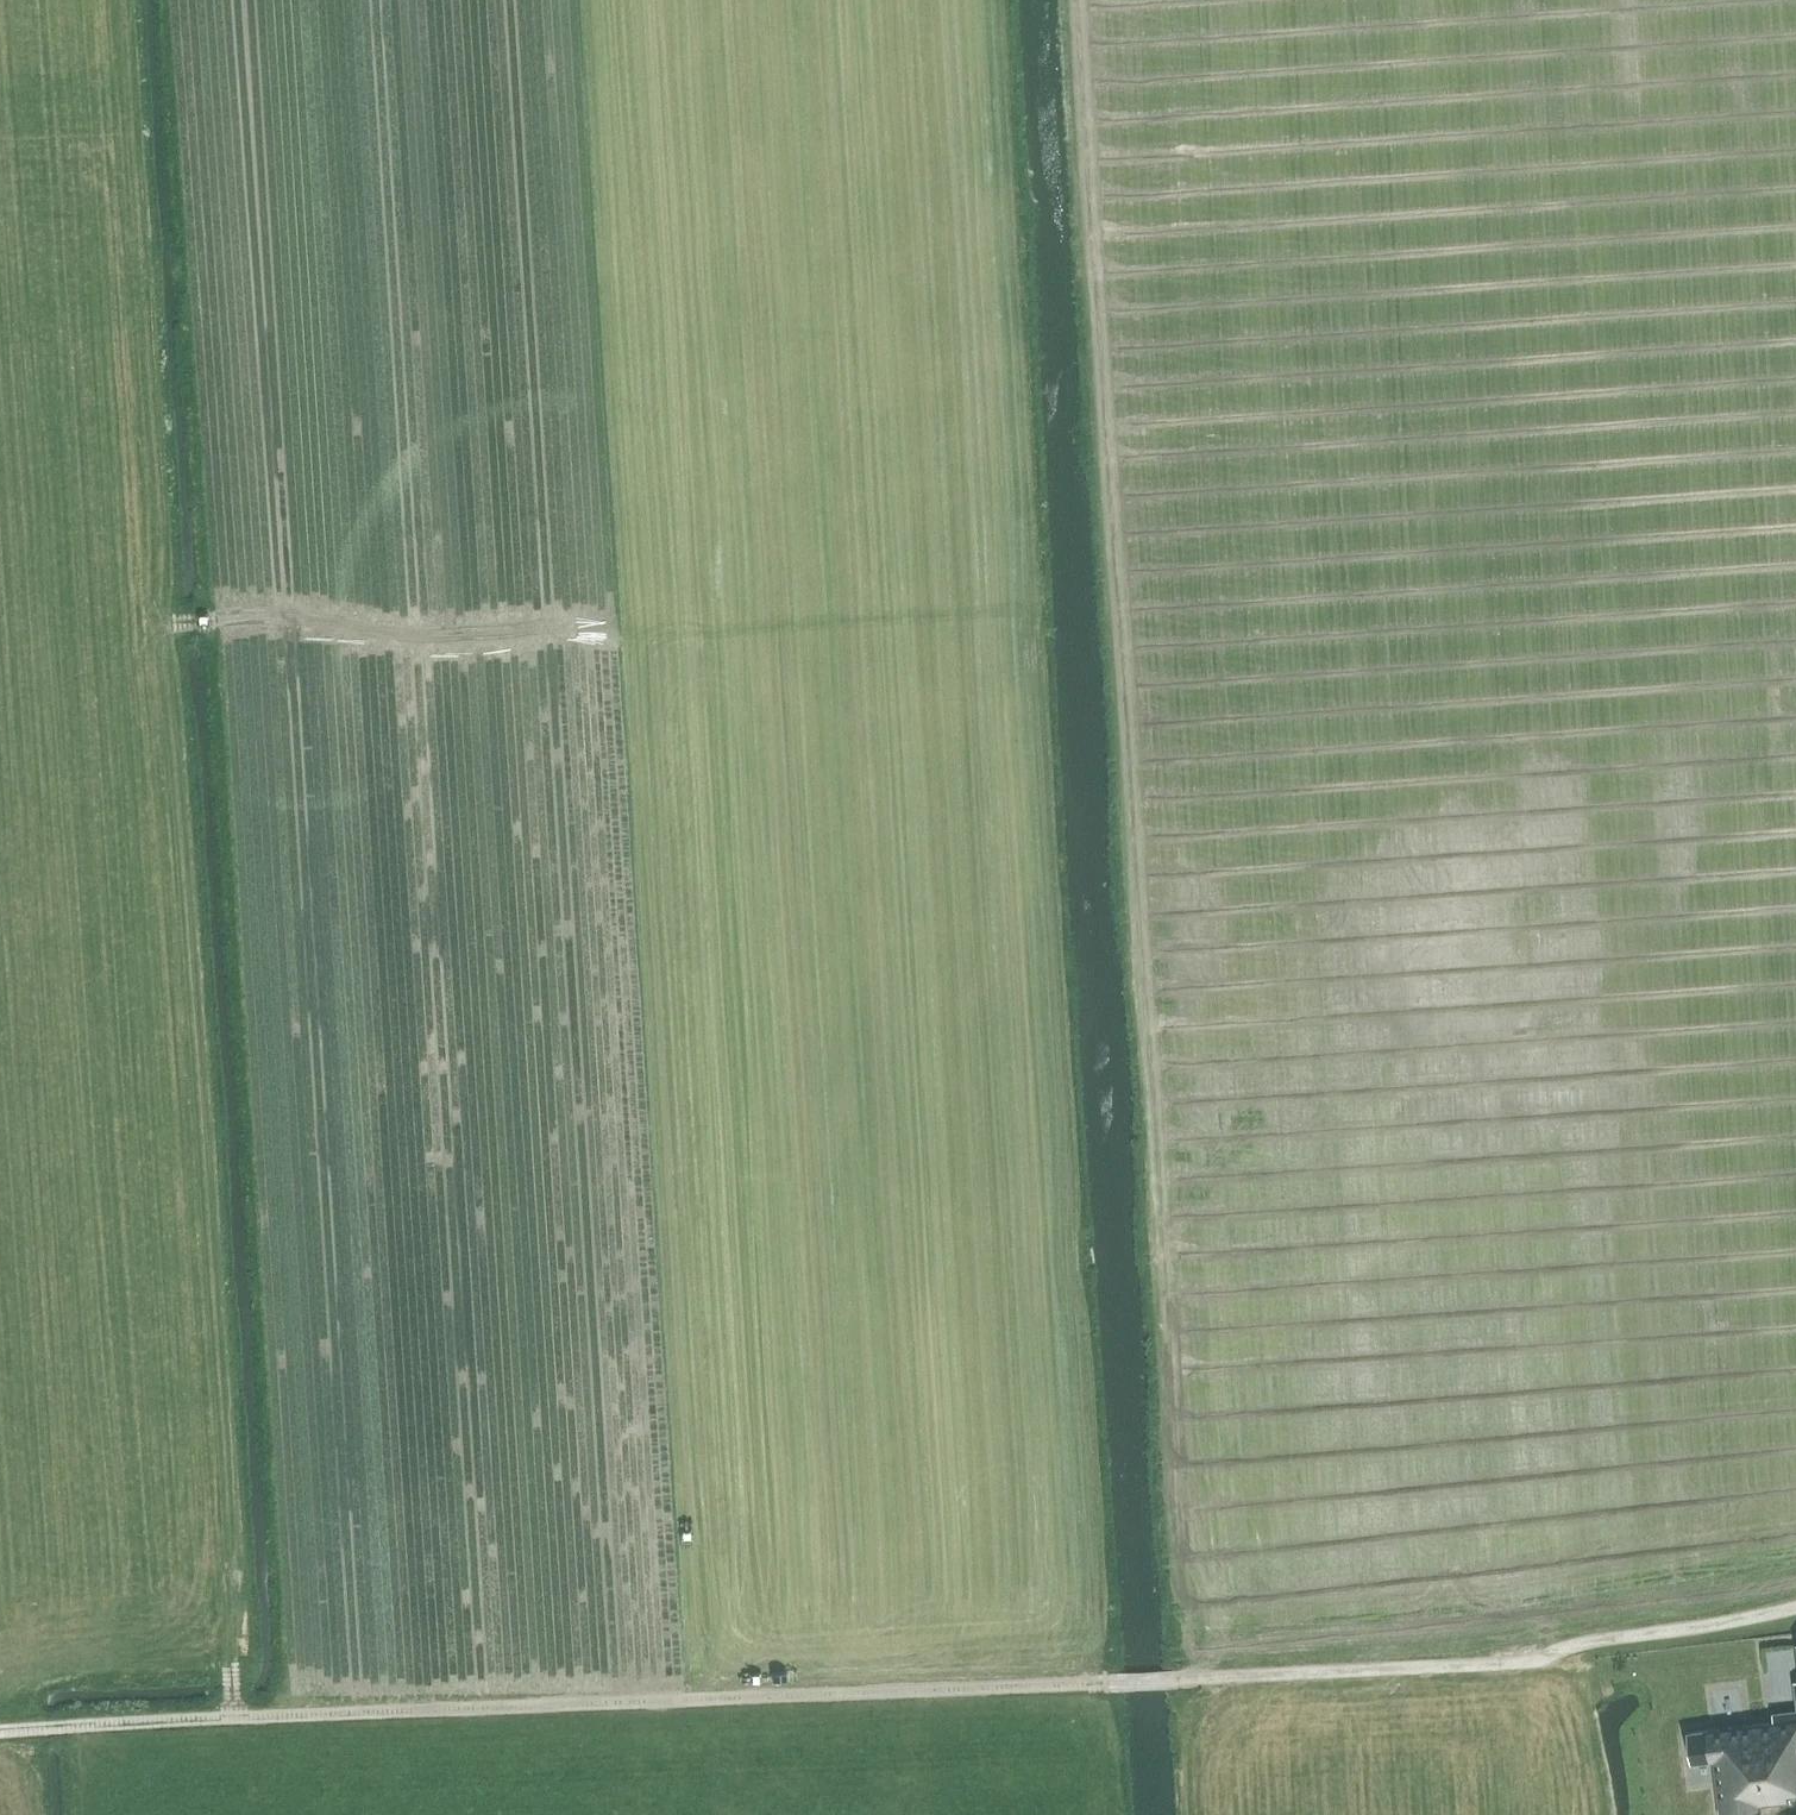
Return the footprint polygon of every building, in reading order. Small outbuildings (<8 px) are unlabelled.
[(1688,1733),(1692,1761),(1715,1758),(1722,1814),(1763,1814),(1762,1812),(1761,1803),(1789,1799),(1789,1800),(1792,1799),(1792,1796),(1791,1796),(1790,1791),(1795,1790),(1795,1719),(1688,1733)]
